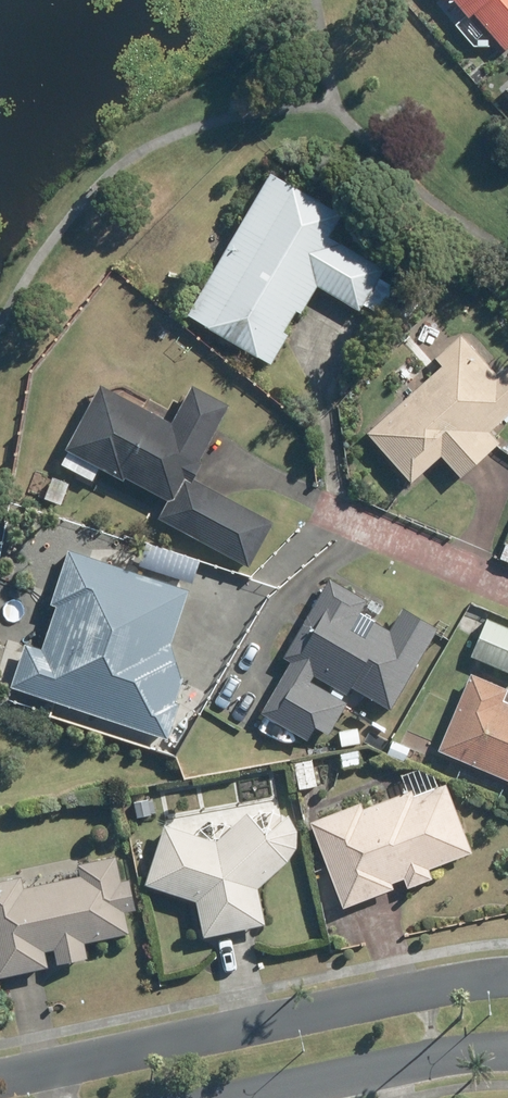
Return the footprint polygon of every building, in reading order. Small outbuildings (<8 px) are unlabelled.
[(489,21),(507,42),(507,0),(471,0),(489,21)] [(277,171),(195,313),(273,359),(318,281),(323,283),(367,309),(374,298),(388,307),(402,283),(386,273),(391,266),(335,234),(347,211),(277,171)] [(375,430),(418,478),(446,453),(466,475),(505,439),(495,429),(507,417),(507,369),(503,373),(467,334),(442,357),(448,363),(375,430)] [(232,495),(228,493),(195,476),(232,404),(196,386),(177,422),(107,386),(75,446),(131,475),(174,498),(164,517),(238,556),(247,539),(217,524),(232,495)] [(139,567),(191,583),(199,559),(147,542),(139,567)] [(500,559),(507,563),(507,547),(505,546),(500,559)] [(190,677),(179,643),(196,589),(75,551),(62,590),(67,592),(49,650),(33,645),(20,688),(175,738),(187,702),(183,701),(190,677)] [(288,654),(354,691),(358,685),(396,708),(443,629),(406,606),(393,628),(364,611),(371,599),(334,578),(288,654)] [(465,611),(456,628),(469,636),(479,619),(465,611)] [(487,620),(470,657),(507,674),(507,630),(487,620)] [(316,680),(292,667),(266,711),(313,739),(320,726),(334,734),(352,701),(318,682),(316,680)] [(478,673),(445,748),(507,776),(507,686),(478,673)] [(377,718),(363,738),(381,750),(395,729),(377,718)] [(357,729),(339,733),(342,750),(360,747),(357,729)] [(292,762),(299,789),(317,785),(311,758),(292,762)] [(435,867),(479,851),(452,781),(420,793),(418,788),(369,808),(367,801),(315,821),(349,906),(399,886),(397,882),(410,877),(413,886),(439,876),(435,867)] [(280,786),(271,787),(272,800),(281,800),(280,786)] [(255,812),(221,840),(170,824),(151,883),(203,899),(210,934),(270,922),(263,885),(295,859),(301,847),(303,827),(293,815),(273,833),(258,816),(255,812)] [(0,882),(0,967),(2,976),(52,965),(49,949),(59,947),(62,962),(93,956),(90,942),(134,932),(129,910),(140,908),(134,878),(126,881),(120,856),(83,865),(85,874),(28,886),(26,876),(0,882)]
